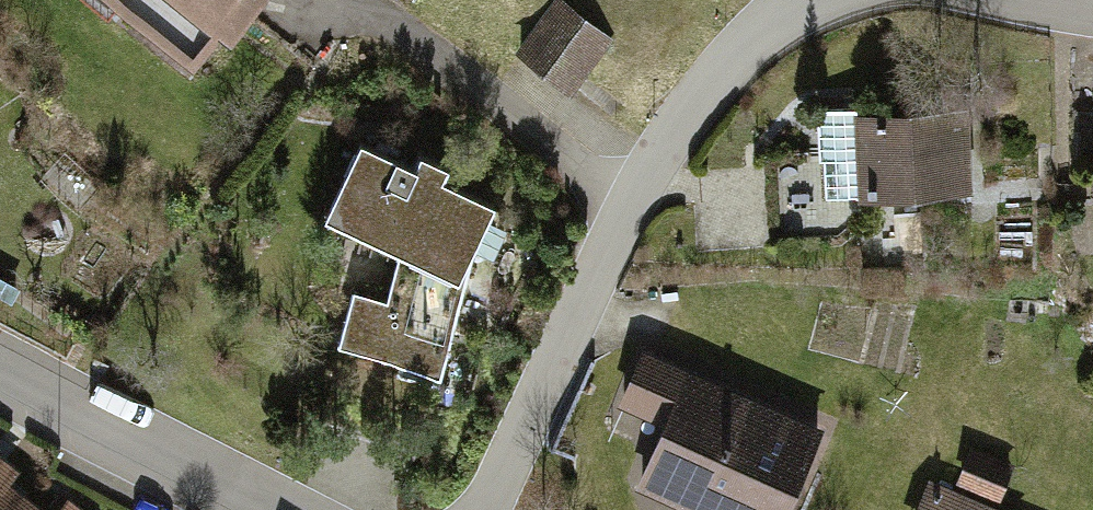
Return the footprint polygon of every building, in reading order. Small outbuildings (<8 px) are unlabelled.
[(215,73),(269,0),(116,0),(215,73)] [(579,94),(620,39),(572,4),(531,59),(579,94)] [(979,110),(827,119),(833,209),(984,200),(979,110)] [(427,174),(378,151),(347,230),(408,262),(401,311),(363,301),(353,358),(454,387),(476,289),(509,212),(456,187),(462,175),(433,162),(427,174)] [(649,353),(621,418),(669,439),(644,497),(673,509),(806,509),(838,434),(649,353)] [(936,490),(929,509),(1006,509),(1021,471),(972,453),(956,497),(936,490)] [(20,493),(31,478),(0,455),(0,509),(42,509),(20,493)]
